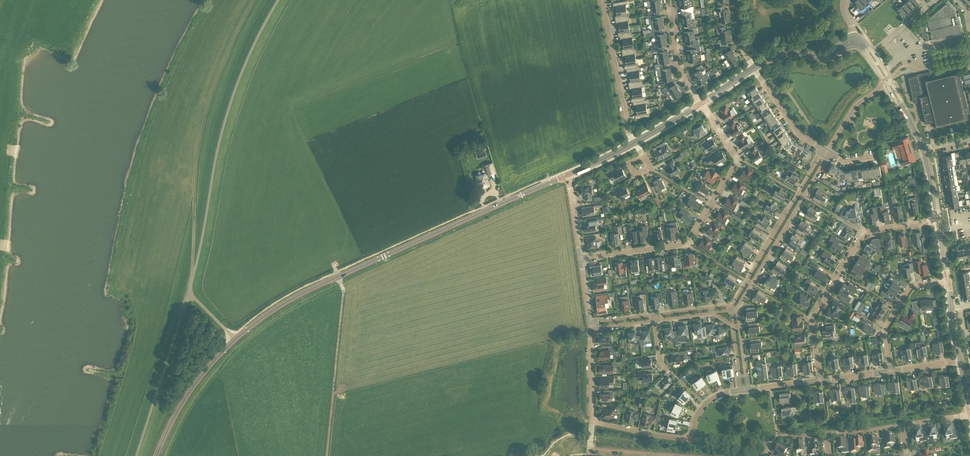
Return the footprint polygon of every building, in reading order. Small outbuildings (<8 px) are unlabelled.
[(689,0),(680,2),(681,4),(679,4),(680,8),(687,7),(687,10),(694,9),(693,3),(689,4),(689,0)] [(860,0),(856,0),(854,2),(858,6),(857,7),(861,12),(866,7),(860,0)] [(905,3),(911,9),(915,6),(910,0),(908,0),(905,3)] [(927,19),(932,39),(937,38),(938,41),(942,40),(941,37),(960,33),(957,17),(960,16),(959,13),(956,13),(955,12),(956,11),(956,10),(956,9),(949,0),(946,2),(927,19)] [(617,11),(626,9),(626,4),(627,4),(626,1),(613,3),(613,6),(616,6),(617,11)] [(911,9),(905,3),(904,1),(900,5),(901,6),(907,13),(911,9)] [(661,4),(652,6),(653,11),(648,12),(648,15),(647,15),(654,14),(654,11),(661,10),(661,4)] [(901,6),(899,8),(896,4),(894,6),(903,16),(907,13),(901,6)] [(728,10),(728,9),(723,10),(723,7),(717,8),(717,11),(720,10),(720,16),(730,15),(730,13),(730,11),(729,11),(729,10),(728,10)] [(626,9),(617,11),(617,16),(615,16),(615,19),(629,17),(629,14),(627,14),(626,9)] [(688,13),(681,14),(681,18),(683,17),(683,20),(692,18),(691,12),(694,12),(693,9),(694,9),(687,10),(688,13)] [(649,18),(650,24),(651,23),(655,23),(663,22),(662,16),(655,17),(654,14),(647,15),(648,17),(648,18),(649,18)] [(730,15),(720,16),(721,22),(719,23),(719,26),(725,25),(725,22),(730,21),(730,20),(730,19),(731,19),(731,18),(731,17),(730,15)] [(630,20),(629,17),(615,19),(616,23),(618,22),(619,27),(629,26),(628,21),(630,20)] [(692,18),(683,20),(683,22),(682,22),(683,26),(690,25),(690,28),(697,27),(696,27),(696,24),(695,24),(694,21),(692,22),(692,18)] [(655,23),(651,23),(652,29),(649,30),(650,33),(657,32),(656,29),(664,27),(663,22),(655,23)] [(929,40),(927,30),(925,22),(919,26),(922,38),(925,37),(926,41),(929,40)] [(629,26),(619,27),(620,33),(618,33),(618,36),(620,36),(632,34),(631,31),(630,31),(629,26)] [(697,27),(690,28),(690,31),(684,32),(684,36),(685,35),(686,38),(694,36),(694,33),(698,33),(697,27)] [(730,30),(729,29),(724,30),(724,27),(717,28),(718,34),(721,33),(722,37),(732,35),(731,33),(731,32),(731,31),(730,31),(730,30)] [(657,32),(650,33),(650,36),(653,35),(653,38),(657,37),(657,40),(666,39),(665,33),(657,34),(657,32)] [(632,34),(620,36),(620,39),(623,38),(623,44),(633,42),(632,37),(634,37),(633,33),(632,34)] [(722,37),(722,39),(719,40),(718,41),(718,43),(720,43),(721,46),(727,45),(726,42),(732,41),(732,40),(732,39),(732,38),(732,37),(732,35),(722,37)] [(694,36),(686,38),(686,40),(685,40),(685,44),(692,43),(693,46),(700,45),(699,45),(698,39),(695,40),(694,36)] [(666,39),(657,40),(658,43),(654,44),(655,47),(652,47),(653,50),(660,49),(659,46),(667,45),(666,39)] [(633,42),(623,44),(624,49),(622,49),(622,52),(636,50),(635,47),(634,47),(633,42)] [(700,45),(693,46),(693,49),(686,50),(687,54),(688,53),(689,56),(697,54),(697,51),(701,50),(700,45)] [(660,49),(653,50),(654,50),(654,53),(659,52),(660,58),(669,56),(668,51),(660,52),(660,49)] [(732,49),(731,49),(727,52),(725,49),(719,53),(722,58),(725,56),(727,59),(736,54),(735,52),(734,50),(733,50),(732,50),(732,49)] [(636,53),(636,50),(622,52),(623,55),(625,55),(626,60),(636,59),(635,54),(636,53)] [(697,54),(689,56),(689,58),(688,58),(688,62),(695,61),(696,64),(702,63),(701,57),(698,58),(697,54)] [(736,54),(727,59),(724,61),(729,69),(735,65),(734,62),(739,59),(738,58),(738,57),(736,54)] [(669,56),(660,58),(661,63),(655,64),(655,67),(662,66),(662,63),(669,62),(669,56)] [(636,59),(626,60),(627,65),(624,66),(625,69),(626,69),(638,67),(638,64),(637,64),(636,59)] [(706,73),(704,70),(701,65),(696,68),(697,71),(692,75),(694,78),(695,77),(696,79),(706,73)] [(638,67),(626,69),(627,72),(629,71),(630,77),(640,75),(639,70),(640,70),(640,66),(638,67)] [(662,66),(655,67),(656,70),(659,70),(660,75),(659,76),(671,74),(670,68),(663,69),(662,66)] [(964,108),(968,107),(960,75),(956,76),(955,71),(932,76),(931,71),(913,75),(914,76),(908,77),(912,91),(911,92),(913,98),(918,97),(925,123),(934,121),(934,122),(936,121),(937,126),(966,119),(964,108)] [(711,80),(706,73),(696,79),(697,81),(696,82),(698,85),(704,81),(706,84),(711,80)] [(659,76),(660,81),(658,82),(658,85),(665,84),(664,81),(672,80),(671,74),(659,76)] [(640,75),(630,77),(631,82),(628,82),(629,85),(643,83),(642,80),(641,80),(640,75)] [(643,86),(643,83),(629,85),(629,88),(632,88),(633,93),(643,92),(642,86),(643,86)] [(671,94),(679,89),(676,84),(669,88),(668,86),(662,89),(666,97),(671,93),(671,94)] [(751,96),(759,91),(756,86),(748,92),(751,96)] [(679,89),(671,94),(675,98),(670,101),(672,104),(677,100),(675,98),(682,94),(679,89)] [(759,91),(751,96),(751,97),(751,96),(754,101),(762,96),(759,91)] [(643,92),(633,93),(634,98),(631,99),(632,102),(633,102),(645,100),(645,97),(643,97),(643,92)] [(762,96),(754,101),(758,105),(757,106),(765,101),(762,96)] [(645,100),(633,102),(633,105),(636,104),(637,110),(647,108),(646,103),(647,103),(647,99),(645,100)] [(768,105),(765,101),(757,106),(760,111),(768,105)] [(771,110),(768,105),(760,111),(761,110),(764,115),(771,110)] [(725,121),(733,116),(730,110),(729,110),(726,106),(721,110),(723,114),(722,115),(723,117),(722,119),(724,119),(725,121)] [(647,108),(637,110),(638,115),(635,115),(636,118),(649,116),(649,113),(647,113),(647,108)] [(775,115),(771,110),(764,115),(767,120),(775,115)] [(778,119),(775,115),(767,120),(770,124),(770,125),(778,119)] [(778,119),(770,125),(773,130),(781,124),(778,119)] [(732,136),(740,131),(737,125),(736,125),(733,121),(728,125),(731,129),(729,130),(730,132),(730,133),(731,134),(732,136)] [(699,138),(707,132),(706,130),(707,127),(704,127),(702,124),(699,126),(696,125),(695,128),(693,129),(697,134),(696,137),(699,138)] [(781,124),(773,130),(774,129),(777,134),(784,129),(781,124)] [(784,129),(777,134),(780,139),(787,134),(784,129)] [(742,149),(750,144),(746,138),(743,134),(738,138),(740,142),(738,143),(740,145),(739,147),(741,147),(742,149)] [(787,134),(780,139),(783,143),(791,138),(787,134)] [(908,136),(898,139),(891,141),(893,148),(895,148),(898,158),(900,158),(902,164),(915,160),(908,136)] [(709,150),(717,146),(712,138),(706,142),(705,139),(700,143),(703,149),(707,146),(709,150)] [(791,138),(783,143),(785,146),(789,149),(794,141),(791,140),(791,138)] [(799,144),(794,141),(789,149),(794,152),(799,144)] [(661,159),(672,153),(669,148),(667,145),(665,142),(653,148),(655,151),(653,152),(657,160),(661,158),(661,159)] [(803,147),(799,144),(794,152),(799,155),(803,147)] [(761,149),(758,151),(758,150),(757,151),(754,146),(749,150),(752,154),(750,155),(754,161),(757,159),(760,162),(763,159),(761,156),(761,155),(762,154),(761,149)] [(808,150),(803,147),(799,155),(804,158),(803,158),(808,150)] [(813,153),(808,150),(803,158),(809,161),(813,153)] [(722,161),(726,159),(726,157),(726,156),(725,154),(724,154),(722,152),(716,156),(713,153),(706,158),(710,164),(715,160),(717,163),(721,160),(722,161)] [(681,153),(673,157),(675,161),(683,157),(681,153)] [(671,175),(680,170),(676,164),(675,165),(673,160),(667,163),(670,168),(668,169),(671,175)] [(488,177),(496,174),(493,163),(484,166),(488,177)] [(832,175),(837,167),(832,164),(827,172),(832,175)] [(751,174),(753,170),(748,167),(745,171),(743,170),(740,176),(748,181),(751,175),(751,174)] [(842,170),(837,167),(832,175),(833,175),(837,178),(842,170)] [(716,176),(718,172),(713,169),(711,173),(707,171),(703,177),(713,183),(717,176),(716,176)] [(618,180),(626,176),(623,170),(617,173),(615,170),(609,173),(612,179),(614,178),(617,177),(618,180)] [(842,170),(837,178),(843,181),(847,180),(846,171),(844,171),(842,170)] [(799,177),(792,173),(790,176),(783,172),(780,177),(785,180),(784,181),(792,186),(795,181),(796,182),(799,177)] [(476,176),(478,181),(472,183),(473,187),(479,185),(480,188),(481,191),(485,190),(484,187),(489,185),(486,173),(476,176)] [(661,189),(666,186),(662,180),(660,177),(659,178),(658,178),(654,181),(652,177),(648,179),(652,186),(654,185),(656,189),(657,188),(658,190),(657,191),(658,194),(663,192),(661,189)] [(742,188),(745,184),(739,181),(737,185),(735,184),(732,190),(740,195),(743,189),(742,188)] [(706,195),(709,189),(705,187),(706,185),(701,183),(697,190),(698,190),(696,192),(701,195),(702,192),(706,195)] [(641,197),(651,192),(646,185),(637,190),(641,197)] [(591,194),(593,194),(592,186),(581,187),(582,195),(585,195),(586,197),(585,197),(586,201),(592,200),(591,194)] [(630,196),(629,193),(626,188),(622,190),(621,187),(612,192),(615,197),(619,195),(622,201),(626,198),(630,196)] [(784,197),(787,193),(780,188),(778,192),(775,190),(773,193),(774,194),(772,197),(781,202),(784,197)] [(825,193),(825,192),(818,188),(815,193),(816,193),(813,198),(825,206),(827,202),(824,201),(826,197),(825,197),(827,194),(825,193)] [(696,211),(700,204),(694,200),(696,198),(690,194),(688,197),(690,198),(686,205),(696,211)] [(736,204),(739,199),(733,196),(730,200),(728,199),(724,204),(733,210),(737,204),(736,204)] [(657,197),(653,199),(657,207),(661,205),(657,197)] [(911,198),(905,199),(906,207),(909,206),(910,214),(918,213),(916,201),(911,202),(911,198)] [(769,200),(767,204),(765,207),(766,208),(764,211),(772,216),(775,211),(776,211),(779,207),(772,202),(769,200)] [(862,207),(859,207),(859,206),(859,205),(857,204),(856,204),(855,204),(854,206),(854,207),(854,208),(851,208),(846,211),(847,211),(844,215),(855,222),(856,222),(857,221),(858,221),(859,220),(860,220),(860,219),(859,215),(863,214),(862,207)] [(895,218),(903,217),(901,205),(893,207),(895,218)] [(583,216),(595,214),(593,206),(582,208),(583,216)] [(820,212),(817,210),(810,206),(807,211),(808,211),(805,216),(813,221),(815,218),(816,219),(820,212)] [(877,207),(878,214),(881,214),(882,220),(889,219),(888,210),(885,211),(884,208),(883,208),(883,206),(877,207)] [(878,214),(877,207),(871,208),(871,210),(870,211),(870,213),(867,214),(869,223),(876,221),(875,215),(878,214)] [(688,224),(692,218),(686,214),(688,211),(681,208),(678,213),(682,215),(680,218),(686,221),(685,222),(688,224)] [(727,224),(724,223),(727,217),(729,213),(724,209),(721,214),(719,213),(716,218),(720,221),(718,223),(722,225),(725,227),(725,226),(727,224)] [(761,215),(759,218),(756,221),(757,222),(756,225),(764,230),(767,225),(768,225),(771,221),(761,215)] [(591,222),(584,223),(585,232),(596,230),(595,224),(598,224),(598,222),(597,218),(590,219),(591,222)] [(807,233),(809,229),(806,227),(808,224),(801,220),(798,225),(799,225),(796,230),(805,235),(806,232),(807,233)] [(842,221),(840,225),(836,232),(840,235),(839,235),(847,239),(852,231),(847,227),(848,225),(842,221)] [(676,222),(671,222),(665,223),(667,234),(668,234),(669,238),(669,239),(670,239),(672,239),(673,238),(673,237),(675,237),(674,229),(677,229),(677,224),(676,222)] [(712,227),(710,226),(709,228),(708,227),(707,229),(708,230),(707,232),(709,233),(708,235),(713,238),(714,236),(715,237),(718,231),(717,231),(720,226),(715,223),(712,227)] [(618,233),(622,233),(621,225),(614,226),(615,233),(611,233),(612,244),(620,243),(618,233)] [(637,230),(638,241),(640,240),(641,241),(645,241),(644,234),(647,233),(646,225),(640,226),(640,230),(637,230)] [(638,241),(637,230),(634,231),(633,227),(626,228),(627,236),(631,235),(632,243),(636,242),(636,241),(638,241)] [(752,230),(751,230),(749,229),(745,237),(748,239),(748,237),(757,243),(760,238),(759,237),(762,232),(754,227),(752,230)] [(794,234),(793,234),(790,239),(791,239),(788,244),(796,249),(798,246),(799,247),(803,240),(800,238),(801,236),(795,232),(794,234)] [(921,236),(921,232),(913,233),(914,245),(919,245),(920,250),(923,250),(924,252),(928,252),(925,236),(921,236)] [(908,239),(905,239),(905,234),(898,235),(900,245),(904,244),(904,248),(909,247),(908,239)] [(836,242),(838,239),(832,236),(829,241),(832,243),(831,246),(835,249),(834,250),(839,253),(840,251),(841,252),(841,251),(842,249),(843,248),(842,248),(843,246),(836,242)] [(886,238),(885,238),(887,247),(892,247),(892,248),(896,247),(894,240),(892,240),(891,240),(891,237),(888,237),(888,236),(886,237),(886,238)] [(588,248),(598,247),(596,237),(586,238),(588,248)] [(718,244),(712,240),(706,237),(704,241),(702,240),(698,246),(707,251),(711,245),(718,244)] [(869,245),(867,244),(863,250),(872,255),(875,253),(877,250),(878,250),(880,245),(872,240),(869,245)] [(746,258),(747,256),(749,257),(752,252),(751,251),(754,246),(746,241),(744,244),(743,244),(741,248),(744,249),(742,253),(745,254),(744,257),(746,258)] [(783,261),(784,259),(787,260),(789,257),(792,259),(794,255),(793,255),(795,252),(786,247),(783,252),(783,251),(780,256),(782,257),(781,260),(783,261)] [(824,250),(821,256),(823,257),(823,258),(825,259),(822,262),(827,265),(827,264),(831,266),(835,260),(829,256),(830,254),(824,250)] [(693,260),(696,257),(693,255),(692,253),(690,253),(689,252),(688,253),(686,253),(687,260),(684,261),(684,267),(691,266),(690,263),(694,263),(693,260)] [(676,268),(682,268),(681,261),(678,261),(677,254),(671,255),(672,265),(676,264),(676,268)] [(661,256),(654,257),(656,267),(659,267),(659,270),(666,270),(665,262),(662,263),(661,256)] [(743,265),(746,261),(737,256),(736,258),(735,258),(733,262),(736,263),(734,267),(741,271),(744,266),(743,265)] [(656,267),(654,257),(648,258),(649,264),(645,265),(646,272),(653,271),(653,268),(656,267)] [(635,273),(640,272),(638,259),(629,261),(630,269),(632,269),(632,271),(634,271),(635,273)] [(871,264),(865,260),(863,263),(857,260),(854,265),(863,271),(864,268),(867,270),(871,264)] [(921,264),(921,260),(915,261),(916,268),(919,267),(920,275),(928,274),(926,264),(923,264),(921,264)] [(785,269),(787,266),(778,261),(775,266),(774,265),(771,270),(778,274),(780,271),(783,273),(786,269),(785,269)] [(622,277),(627,276),(626,269),(627,269),(626,263),(622,264),(622,262),(615,262),(616,273),(621,272),(622,277)] [(910,269),(913,269),(912,263),(906,264),(907,267),(903,268),(904,272),(902,272),(903,277),(911,276),(910,269)] [(592,276),(602,274),(601,264),(590,266),(592,276)] [(863,271),(854,265),(851,271),(856,274),(854,277),(861,281),(864,275),(861,273),(863,271)] [(826,275),(817,270),(813,276),(822,281),(826,275)] [(735,283),(738,278),(729,273),(727,276),(724,279),(728,281),(726,284),(733,288),(735,284),(735,283)] [(776,283),(778,280),(770,275),(767,280),(766,279),(763,284),(770,288),(772,285),(775,287),(777,283),(776,283)] [(895,282),(897,279),(891,275),(887,281),(891,284),(889,286),(898,291),(901,286),(895,282)] [(604,284),(607,284),(606,278),(600,279),(600,282),(593,283),(594,291),(605,290),(604,284)] [(815,283),(809,279),(808,278),(804,284),(808,287),(806,289),(814,294),(818,288),(813,285),(815,283)] [(844,283),(840,289),(848,293),(849,291),(851,293),(852,291),(854,292),(857,287),(850,283),(848,286),(844,283)] [(898,291),(889,286),(888,289),(884,287),(880,293),(886,297),(888,293),(895,297),(897,295),(896,294),(898,291)] [(669,305),(677,304),(676,291),(668,292),(667,287),(664,288),(665,295),(668,295),(669,305)] [(692,290),(688,290),(689,290),(688,289),(683,290),(682,290),(683,293),(684,303),(693,302),(692,290)] [(710,298),(718,297),(717,289),(709,290),(709,289),(701,290),(702,300),(710,299),(710,298)] [(765,297),(767,294),(759,289),(756,294),(755,294),(752,299),(759,303),(761,300),(764,301),(766,298),(765,297)] [(848,293),(840,289),(837,294),(843,298),(841,300),(847,304),(850,299),(848,298),(849,296),(847,295),(848,293)] [(659,300),(662,300),(661,292),(655,293),(656,296),(651,297),(653,307),(659,306),(659,300)] [(635,296),(636,299),(634,300),(634,306),(637,306),(637,309),(644,308),(643,301),(646,301),(645,293),(640,294),(640,295),(635,296)] [(797,299),(799,300),(797,303),(801,305),(800,306),(803,308),(804,307),(806,308),(809,303),(805,300),(806,297),(801,293),(797,299)] [(605,301),(608,301),(607,294),(600,295),(600,300),(597,301),(597,305),(596,305),(597,307),(596,307),(597,314),(603,313),(602,312),(606,311),(605,301)] [(620,296),(620,300),(621,310),(623,309),(623,311),(627,310),(627,309),(630,309),(628,299),(627,296),(620,296)] [(858,299),(854,307),(857,309),(862,301),(858,299)] [(879,304),(875,309),(884,314),(887,309),(885,307),(887,303),(880,299),(877,303),(879,304)] [(925,300),(921,300),(922,309),(931,308),(931,310),(937,309),(936,304),(933,304),(932,300),(925,301),(925,300)] [(829,308),(825,314),(833,319),(837,313),(837,312),(841,306),(834,302),(830,308),(829,308)] [(862,302),(856,311),(860,314),(866,304),(862,302)] [(752,322),(752,319),(755,318),(754,315),(758,314),(757,310),(756,310),(756,307),(746,308),(747,314),(746,314),(747,319),(748,319),(749,322),(752,322)] [(884,314),(875,309),(872,315),(871,314),(869,318),(876,322),(878,318),(880,320),(884,314)] [(913,318),(916,312),(911,309),(907,314),(905,313),(901,320),(910,325),(914,318),(913,318)] [(801,321),(801,316),(793,317),(794,322),(792,322),(793,330),(803,329),(802,321),(801,321)] [(869,321),(863,318),(861,321),(863,322),(863,323),(864,324),(861,329),(870,335),(874,329),(867,324),(869,321)] [(706,337),(706,335),(705,328),(702,329),(701,323),(700,323),(700,322),(699,322),(698,322),(697,322),(695,322),(695,323),(695,324),(694,324),(695,333),(697,333),(698,339),(706,337)] [(756,330),(760,330),(759,326),(758,326),(758,322),(748,324),(749,329),(748,330),(749,335),(757,334),(756,330)] [(717,327),(715,327),(714,323),(707,324),(708,333),(712,333),(721,338),(725,330),(724,329),(725,329),(724,328),(723,327),(722,326),(721,326),(720,326),(719,326),(718,328),(717,327)] [(676,332),(677,339),(684,338),(683,334),(687,334),(686,325),(685,325),(685,324),(684,324),(683,324),(682,324),(681,324),(680,325),(679,326),(680,331),(676,332)] [(677,339),(676,332),(673,332),(672,326),(671,327),(671,326),(670,326),(669,325),(667,326),(666,326),(665,327),(666,327),(665,327),(666,337),(671,336),(671,341),(672,342),(677,341),(677,339)] [(835,330),(834,325),(827,326),(828,330),(822,331),(823,338),(834,337),(833,330),(835,330)] [(640,337),(640,344),(651,342),(650,329),(649,330),(649,329),(647,328),(646,328),(645,328),(644,329),(643,330),(642,330),(643,336),(640,337)] [(640,344),(640,337),(636,337),(635,331),(634,331),(633,330),(632,330),(631,330),(630,331),(629,331),(629,332),(628,332),(629,341),(634,341),(634,344),(640,344)] [(602,335),(602,336),(599,337),(599,344),(606,343),(606,347),(612,346),(612,342),(609,342),(609,336),(605,336),(605,335),(602,335)] [(804,335),(794,336),(795,342),(792,342),(792,348),(799,347),(798,343),(805,343),(804,335)] [(758,346),(762,346),(761,341),(760,342),(760,338),(750,339),(751,345),(750,345),(751,351),(759,350),(758,346)] [(944,350),(942,340),(938,341),(939,342),(933,343),(934,353),(941,352),(940,351),(944,350)] [(917,348),(917,352),(915,355),(918,357),(918,358),(924,357),(924,355),(927,355),(925,341),(924,342),(921,342),(916,343),(917,348)] [(721,356),(721,355),(729,353),(729,352),(730,351),(730,350),(730,349),(729,348),(729,347),(728,347),(728,346),(722,347),(722,343),(715,344),(715,350),(716,356),(721,356)] [(611,353),(617,353),(617,347),(609,347),(609,350),(599,351),(599,359),(610,358),(610,354),(611,353)] [(901,350),(902,355),(899,358),(902,360),(909,359),(909,358),(912,357),(910,348),(907,348),(907,349),(901,350)] [(685,358),(687,358),(686,350),(679,351),(679,355),(671,356),(672,364),(684,362),(684,359),(685,358)] [(873,354),(873,359),(871,362),(874,364),(875,364),(876,365),(877,364),(880,363),(880,362),(883,362),(882,352),(878,352),(879,354),(873,354)] [(858,356),(858,360),(857,360),(858,365),(859,364),(859,366),(865,365),(865,364),(869,364),(867,354),(864,354),(864,356),(858,356)] [(807,356),(808,361),(808,363),(802,363),(804,373),(810,372),(810,371),(813,371),(811,355),(807,356)] [(843,358),(844,362),(842,362),(843,366),(844,366),(844,368),(851,367),(851,366),(854,366),(853,356),(849,356),(849,357),(843,358)] [(642,367),(652,365),(651,359),(645,360),(644,357),(638,357),(638,363),(642,362),(642,367)] [(828,360),(829,364),(827,367),(830,369),(830,370),(832,371),(833,370),(836,369),(836,368),(839,368),(838,358),(834,358),(834,359),(828,360)] [(613,367),(619,367),(619,361),(612,361),(612,364),(600,365),(600,373),(613,373),(613,367)] [(756,363),(758,374),(756,376),(758,378),(758,379),(759,379),(760,380),(762,379),(765,378),(765,377),(768,377),(766,363),(763,363),(763,362),(756,363)] [(787,365),(787,370),(785,373),(788,375),(790,376),(791,375),(794,375),(794,373),(797,373),(796,363),(792,363),(793,365),(787,365)] [(729,375),(734,374),(733,367),(728,367),(728,365),(723,366),(724,378),(729,377),(729,375)] [(772,367),(773,372),(770,374),(773,377),(774,377),(775,378),(776,377),(779,376),(779,375),(783,375),(781,365),(778,365),(778,367),(772,367)] [(715,378),(719,377),(716,370),(712,372),(711,369),(707,371),(711,382),(715,380),(715,378)] [(649,384),(648,381),(653,380),(652,373),(645,374),(645,371),(637,372),(638,378),(640,378),(640,379),(643,378),(643,382),(644,381),(645,385),(647,386),(648,386),(649,385),(649,384)] [(922,376),(922,377),(920,380),(923,382),(923,386),(929,385),(929,386),(933,386),(932,376),(928,376),(928,375),(925,376),(923,375),(922,376)] [(938,376),(938,377),(937,378),(938,382),(939,381),(940,385),(946,384),(946,386),(949,385),(948,375),(945,376),(944,375),(938,376)] [(702,385),(706,382),(702,376),(698,379),(696,377),(692,380),(699,389),(703,387),(702,385)] [(609,384),(614,384),(614,377),(600,377),(600,381),(599,381),(599,385),(600,385),(600,387),(609,387),(609,384)] [(665,389),(672,382),(667,377),(662,382),(660,379),(655,384),(659,388),(662,386),(665,389)] [(906,379),(907,381),(905,381),(906,385),(907,385),(908,389),(914,388),(914,389),(918,388),(916,378),(913,379),(913,378),(906,379)] [(889,382),(889,383),(888,383),(888,387),(889,387),(890,391),(896,391),(896,392),(900,392),(898,381),(895,382),(895,381),(889,382)] [(874,383),(874,385),(873,385),(873,389),(875,389),(875,393),(881,393),(881,394),(885,393),(884,383),(880,384),(880,383),(874,383)] [(859,385),(859,387),(858,387),(859,391),(860,391),(860,395),(866,394),(867,396),(870,395),(869,385),(866,386),(866,384),(859,385)] [(845,387),(845,389),(844,389),(844,393),(845,393),(846,397),(847,402),(852,401),(852,402),(856,402),(854,387),(851,387),(851,386),(845,387)] [(841,399),(840,389),(836,389),(836,388),(830,389),(831,399),(837,398),(837,399),(841,399)] [(682,393),(680,392),(677,396),(686,403),(689,399),(687,398),(690,394),(685,389),(682,393)] [(610,396),(613,396),(613,390),(606,390),(607,393),(600,393),(600,400),(601,400),(601,401),(610,401),(610,399),(611,399),(610,396)] [(813,391),(813,392),(811,394),(814,397),(814,401),(820,400),(820,402),(824,401),(823,391),(819,392),(819,390),(816,391),(815,390),(813,391)] [(779,396),(779,400),(778,401),(780,402),(780,403),(790,401),(789,395),(790,395),(790,392),(780,393),(780,396),(779,396)] [(680,410),(682,406),(676,403),(673,407),(671,406),(669,410),(680,416),(682,411),(680,410)] [(614,417),(614,412),(617,412),(617,405),(610,406),(610,409),(602,409),(602,417),(606,417),(606,418),(610,419),(611,417),(614,417)] [(781,411),(781,414),(780,416),(782,417),(792,416),(791,410),(799,409),(799,405),(782,408),(782,411),(781,411)] [(638,420),(639,413),(635,412),(635,411),(628,409),(626,420),(633,421),(633,419),(638,420)] [(655,423),(657,417),(651,415),(644,413),(642,423),(643,423),(644,424),(646,425),(647,424),(649,425),(649,422),(655,423)] [(677,430),(678,425),(676,424),(677,419),(670,418),(669,423),(667,422),(665,427),(677,430)] [(947,425),(946,426),(945,426),(945,427),(944,427),(945,437),(950,436),(950,439),(957,438),(956,431),(952,432),(951,426),(950,426),(949,425),(948,425),(947,425)] [(934,445),(934,440),(933,437),(937,436),(936,427),(935,427),(934,426),(933,426),(932,426),(931,426),(930,426),(929,427),(929,428),(928,428),(929,434),(926,434),(927,441),(928,446),(934,445)] [(927,441),(926,434),(922,435),(921,429),(920,429),(920,428),(919,428),(918,428),(917,428),(916,429),(915,429),(915,430),(914,430),(915,439),(919,439),(920,442),(927,441)] [(889,444),(895,443),(895,439),(893,439),(892,434),(886,435),(887,441),(883,442),(884,448),(890,447),(889,444)] [(870,437),(869,437),(870,445),(867,446),(868,452),(874,451),(874,448),(875,448),(875,446),(878,445),(876,436),(874,437),(874,436),(873,436),(872,436),(871,436),(870,437)] [(862,447),(864,446),(863,442),(862,442),(862,438),(854,438),(855,443),(851,443),(851,452),(858,451),(858,448),(863,447),(862,447)] [(841,448),(842,453),(849,452),(848,444),(845,444),(845,439),(837,440),(837,448),(841,448)] [(818,450),(819,450),(819,448),(818,447),(818,441),(817,441),(817,440),(815,440),(814,441),(811,441),(812,448),(809,448),(809,455),(815,454),(815,451),(819,451),(818,450)] [(801,455),(807,455),(806,448),(803,448),(802,442),(796,442),(796,452),(801,451),(801,455)] [(788,455),(785,453),(788,449),(784,446),(783,448),(779,445),(777,447),(776,447),(775,449),(776,450),(775,451),(780,454),(779,455),(787,455),(788,455)]
